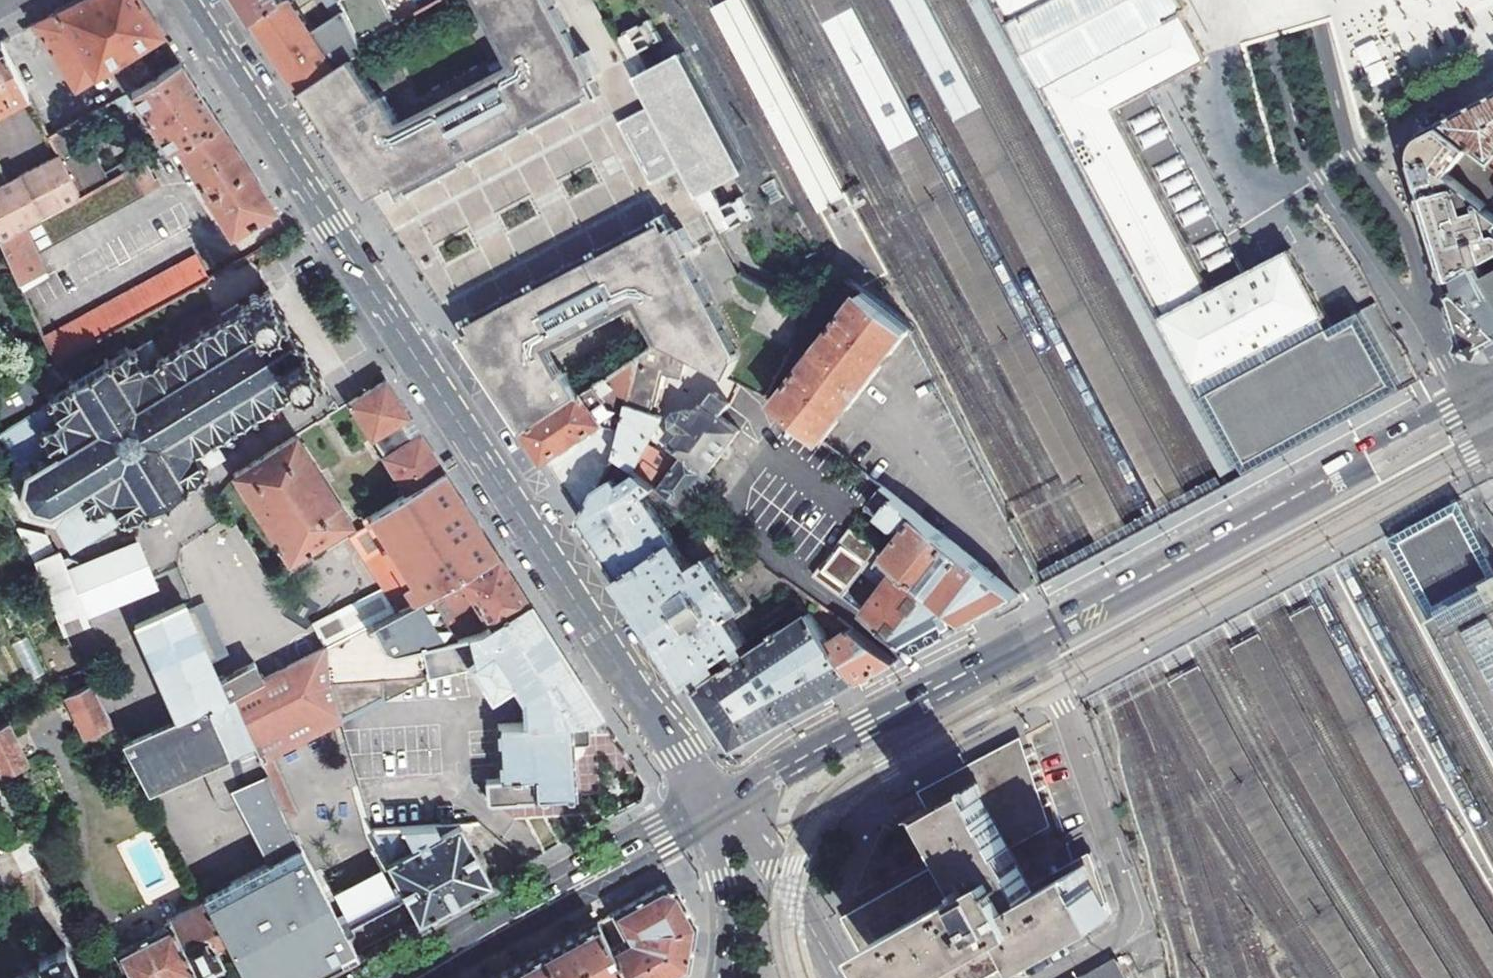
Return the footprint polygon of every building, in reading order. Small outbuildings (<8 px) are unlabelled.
[(138,85),(180,60),(171,46),(141,0),(75,0),(44,15),(33,21),(73,88),(122,57),(138,85)] [(257,23),(287,7),(283,0),(241,0),(251,15),(257,23)] [(343,0),(325,0),(337,22),(350,14),(343,0)] [(519,123),(598,81),(595,77),(603,73),(592,51),(584,55),(555,0),(489,0),(524,67),(407,128),(391,96),(386,99),(358,61),(336,74),(346,98),(338,103),(345,113),(333,121),(339,131),(331,137),(341,153),(345,151),(364,180),(361,182),(373,200),(394,188),(473,147),(470,140),(486,132),(487,134),(490,135),(493,136),(496,135),(499,132),(500,129),(500,127),(499,125),(515,117),(519,123)] [(350,14),(365,44),(400,25),(387,0),(343,0),(350,14)] [(842,194),(742,0),(725,0),(713,6),(818,208),(842,194)] [(947,117),(980,101),(926,0),(888,0),(947,117)] [(991,0),(965,0),(1008,81),(1142,331),(1220,477),(1237,468),(1062,132),(991,0)] [(1390,536),(1398,551),(1441,629),(1469,681),(1492,668),(1492,552),(1479,527),(1463,497),(1476,490),(1468,474),(1419,382),(1376,302),(1359,311),(1344,319),(1328,327),(1322,316),(1326,315),(1291,249),(1253,270),(1244,275),(1241,276),(1235,265),(1228,252),(1227,251),(1226,249),(1219,236),(1209,216),(1202,203),(1200,200),(1193,187),(1192,184),(1185,171),(1183,168),(1176,154),(1166,135),(1159,121),(1157,118),(1152,108),(1150,105),(1143,92),(1152,87),(1166,80),(1177,75),(1203,61),(1203,57),(1178,13),(1184,9),(1179,0),(994,0),(995,3),(1037,83),(1054,115),(1060,127),(1068,141),(1072,149),(1087,178),(1117,237),(1159,319),(1181,360),(1194,384),(1195,386),(1199,395),(1207,410),(1219,432),(1228,448),(1242,476),(1281,455),(1292,450),(1296,457),(1306,475),(1328,517),(1350,557),(1362,551),(1371,546),(1390,536)] [(365,44),(350,14),(337,22),(313,38),(294,2),(287,7),(257,23),(262,32),(303,94),(312,89),(336,74),(358,61),(370,54),(365,44)] [(852,8),(822,24),(886,151),(919,135),(852,8)] [(619,121),(652,183),(662,178),(682,167),(689,180),(697,195),(701,203),(717,235),(732,227),(742,222),(761,213),(760,210),(758,207),(754,199),(750,191),(740,174),(742,173),(747,170),(744,166),(728,134),(709,99),(702,85),(684,50),(669,58),(648,68),(639,51),(661,40),(649,18),(627,30),(614,36),(631,69),(634,76),(642,91),(650,105),(619,121)] [(1354,49),(1374,87),(1392,77),(1372,39),(1354,49)] [(26,92),(0,41),(0,106),(26,92)] [(151,157),(174,144),(219,119),(199,89),(180,60),(138,85),(114,98),(123,111),(138,102),(162,141),(147,150),(151,157)] [(336,74),(312,89),(333,121),(345,113),(338,103),(346,98),(336,74)] [(470,140),(473,147),(394,188),(401,201),(423,189),(605,95),(598,81),(527,119),(519,123),(515,117),(499,125),(500,127),(500,129),(499,132),(496,135),(493,136),(490,135),(487,134),(486,132),(470,140)] [(312,89),(303,94),(324,127),(333,121),(312,89)] [(1441,121),(1492,160),(1492,94),(1456,113),(1441,121)] [(69,124),(102,184),(129,169),(145,160),(151,157),(147,150),(105,173),(76,119),(69,124)] [(232,235),(275,207),(245,160),(219,119),(174,144),(232,235)] [(333,121),(324,127),(331,137),(339,131),(333,121)] [(1441,121),(1421,131),(1413,162),(1441,255),(1448,281),(1460,277),(1492,267),(1492,207),(1492,206),(1492,204),(1492,160),(1441,121)] [(58,154),(79,197),(102,184),(69,124),(48,136),(58,154)] [(345,151),(341,153),(356,175),(361,182),(364,180),(345,151)] [(21,229),(79,197),(58,154),(0,186),(0,240),(21,229)] [(145,160),(129,169),(142,193),(159,184),(145,160)] [(477,313),(464,320),(470,333),(550,292),(553,299),(599,275),(595,269),(675,227),(668,214),(497,303),(477,313)] [(551,349),(637,302),(660,345),(684,358),(731,384),(739,360),(737,357),(741,355),(689,254),(697,250),(695,246),(685,228),(677,232),(675,227),(595,269),(599,275),(553,299),(550,292),(470,333),(463,338),(501,395),(511,410),(525,433),(578,399),(551,349)] [(20,285),(44,272),(21,229),(0,240),(0,241),(20,285)] [(53,361),(208,279),(195,254),(42,335),(53,361)] [(1460,277),(1463,286),(1459,288),(1492,324),(1492,267),(1460,277)] [(1460,277),(1448,281),(1450,286),(1452,292),(1459,288),(1463,286),(1460,277)] [(1452,292),(1454,299),(1467,344),(1474,346),(1482,350),(1492,344),(1492,324),(1459,288),(1452,292)] [(22,515),(55,525),(71,550),(116,522),(117,523),(120,521),(122,523),(125,521),(126,525),(130,522),(128,519),(139,513),(140,514),(145,511),(147,514),(151,511),(149,508),(181,489),(183,492),(188,489),(186,486),(189,484),(188,483),(200,476),(203,479),(206,477),(204,474),(206,472),(205,470),(207,468),(206,466),(223,456),(213,439),(231,428),(233,431),(237,428),(235,426),(251,416),(252,419),(257,415),(256,413),(271,404),(272,406),(275,404),(278,408),(294,399),(291,394),(295,392),(293,389),(297,387),(299,390),(304,391),(309,388),(309,383),(308,381),(313,377),(315,379),(321,375),(312,360),(295,333),(279,306),(268,289),(262,292),(264,295),(258,299),(256,295),(252,294),(247,297),(246,300),(249,304),(243,308),(242,304),(239,306),(237,304),(220,314),(222,317),(220,319),(213,307),(154,342),(152,339),(132,351),(130,348),(127,350),(125,346),(121,349),(123,352),(115,357),(114,355),(110,358),(109,356),(105,358),(108,362),(75,381),(74,378),(69,381),(71,384),(55,393),(54,390),(50,393),(51,396),(47,398),(50,403),(0,433),(0,435),(15,460),(7,490),(22,515)] [(861,291),(773,405),(793,421),(820,443),(883,362),(908,329),(861,291)] [(660,345),(640,361),(638,367),(661,372),(679,375),(684,358),(660,345)] [(529,439),(546,463),(575,445),(604,427),(622,431),(630,401),(638,367),(640,361),(578,399),(525,433),(529,439)] [(661,372),(638,367),(630,401),(647,410),(649,399),(654,403),(661,372)] [(385,378),(350,400),(374,437),(408,415),(385,378)] [(675,465),(658,489),(682,506),(737,432),(719,418),(726,408),(726,405),(713,395),(709,395),(692,420),(683,414),(674,414),(670,420),(672,427),(662,441),(682,454),(675,465)] [(647,410),(630,401),(622,431),(616,458),(640,477),(655,486),(658,489),(675,465),(646,444),(661,418),(647,410)] [(408,415),(374,437),(385,454),(420,433),(415,424),(408,415)] [(385,454),(408,489),(443,468),(439,461),(420,433),(385,454)] [(296,434),(234,474),(289,561),(351,522),(341,505),(338,507),(305,455),(308,453),(296,434)] [(372,514),(387,536),(458,492),(443,468),(408,489),(409,491),(372,514)] [(588,526),(623,579),(678,542),(645,495),(655,486),(640,477),(620,490),(614,480),(596,491),(582,517),(588,526)] [(886,559),(969,624),(977,620),(989,613),(994,610),(1021,597),(879,487),(866,506),(895,527),(901,527),(904,524),(909,528),(886,559)] [(370,559),(384,579),(401,608),(462,578),(498,554),(478,523),(458,492),(387,536),(392,545),(387,548),(370,559)] [(83,616),(156,585),(151,576),(137,543),(81,566),(78,562),(65,556),(61,558),(58,552),(56,552),(48,534),(16,528),(24,540),(34,562),(60,618),(67,633),(87,625),(83,616)] [(865,615),(915,654),(925,648),(969,624),(886,559),(848,529),(813,575),(843,597),(869,563),(891,581),(865,615)] [(654,627),(690,681),(712,666),(726,656),(741,645),(746,641),(732,620),(745,609),(711,557),(694,569),(678,542),(623,579),(654,627)] [(525,697),(526,722),(591,718),(603,718),(585,690),(571,668),(529,602),(504,564),(498,554),(462,578),(401,608),(328,645),(263,678),(256,662),(226,675),(225,674),(217,678),(182,603),(137,624),(180,720),(123,746),(147,792),(202,768),(220,808),(227,812),(246,804),(267,843),(294,834),(287,817),(295,813),(271,759),(267,751),(339,710),(330,679),(381,677),(383,677),(427,676),(475,665),(494,693),(515,680),(525,697)] [(1468,888),(1422,811),(1379,730),(1339,656),(1305,594),(1287,604),(1344,712),(1393,800),(1441,882),(1492,966),(1492,928),(1468,888)] [(811,614),(747,654),(791,720),(801,714),(860,683),(833,644),(811,614)] [(852,629),(833,644),(860,683),(885,669),(897,662),(852,629)] [(28,637),(13,643),(28,680),(44,674),(28,637)] [(712,716),(735,750),(783,724),(791,720),(747,654),(741,645),(726,656),(732,665),(717,674),(712,666),(690,681),(712,716)] [(1469,681),(1492,724),(1492,668),(1469,681)] [(381,677),(330,679),(339,710),(341,719),(385,697),(383,677),(381,677)] [(67,700),(86,736),(112,724),(93,688),(67,700)] [(339,710),(267,751),(271,759),(341,719),(339,710)] [(593,741),(591,718),(526,722),(498,724),(502,779),(485,780),(486,798),(489,801),(577,796),(573,742),(593,741)] [(0,731),(0,775),(26,763),(8,727),(0,731)] [(1039,950),(1097,917),(1080,868),(1078,863),(1076,865),(1074,859),(1066,838),(1065,833),(1033,743),(1028,746),(1015,753),(1005,758),(988,768),(976,774),(939,794),(925,802),(930,810),(955,855),(947,859),(942,862),(938,864),(884,893),(849,911),(887,977),(985,977),(1008,965),(1027,954),(1038,948),(1039,950)] [(459,825),(371,829),(388,860),(385,861),(419,920),(458,900),(485,885),(491,882),(459,825)] [(202,896),(205,901),(226,941),(246,977),(310,977),(347,958),(358,953),(294,834),(267,843),(274,857),(202,896)] [(1094,849),(1074,859),(1076,865),(1078,863),(1080,868),(1097,917),(1114,907),(1094,849)] [(611,912),(621,929),(694,924),(676,888),(661,885),(611,912)] [(116,950),(129,977),(184,977),(193,974),(195,977),(198,977),(224,966),(215,947),(226,941),(205,901),(167,920),(169,924),(151,933),(145,923),(140,921),(130,926),(128,929),(134,941),(116,950)] [(489,977),(627,977),(609,946),(595,921),(537,952),(489,977)] [(687,968),(694,924),(621,929),(625,937),(609,946),(627,977),(669,977),(687,968)] [(64,945),(37,958),(41,965),(13,977),(79,977),(64,945)] [(1087,977),(1128,977),(1118,961),(1087,977)]
